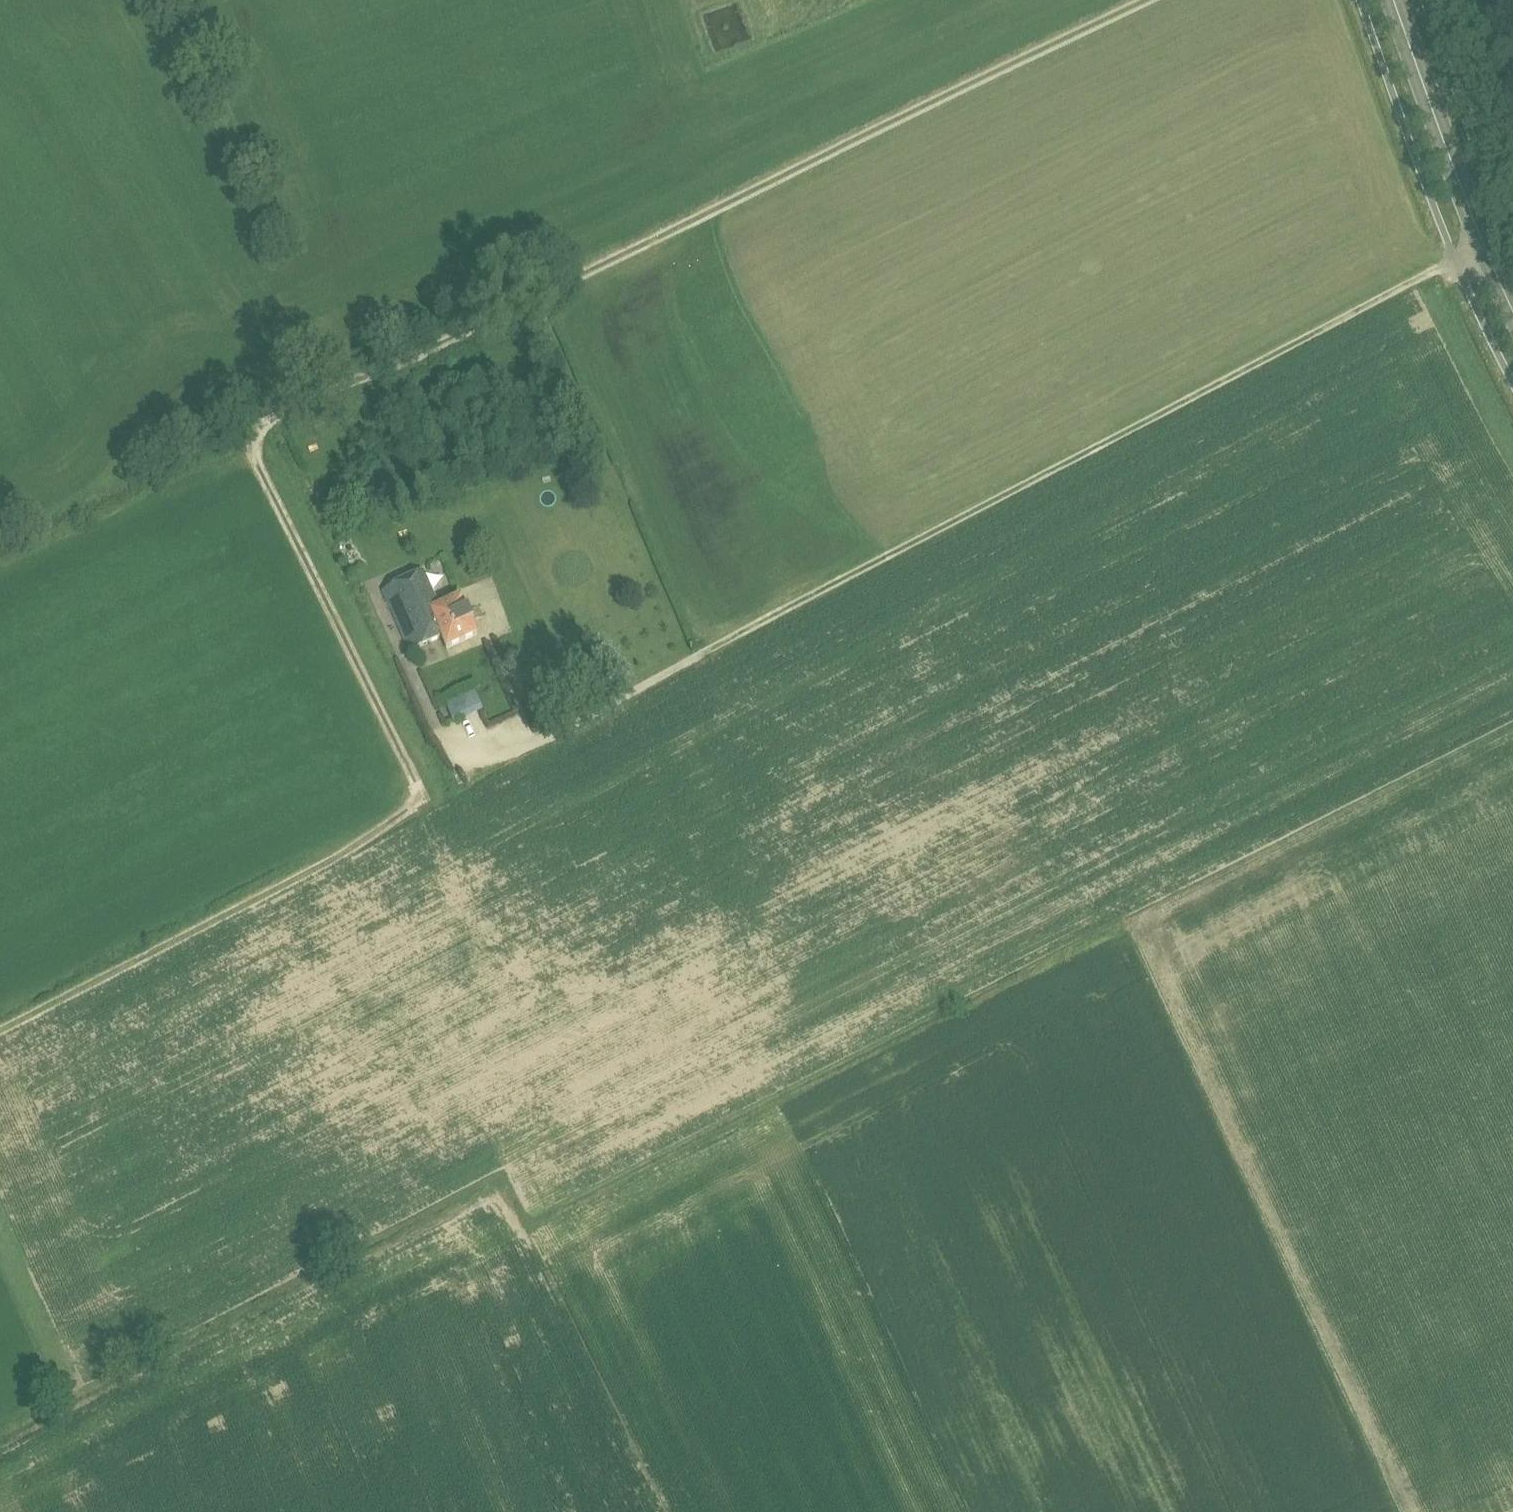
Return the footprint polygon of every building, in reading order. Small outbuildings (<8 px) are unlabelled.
[(447,648),(478,634),(461,598),(439,608),(424,572),(384,590),(410,651),(442,637),(447,648)]
